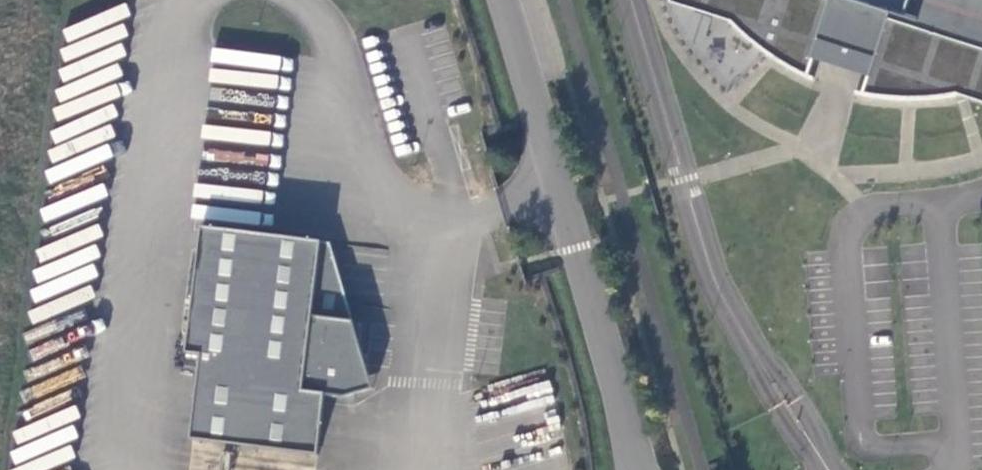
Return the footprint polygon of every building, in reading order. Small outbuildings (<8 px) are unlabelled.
[(755,23),(750,42),(783,66),(808,79),(819,44),(873,61),(862,96),(893,101),(936,100),(941,83),(981,96),(981,0),(684,0),(755,23)] [(319,252),(200,237),(183,363),(198,365),(187,450),(315,466),(322,407),(352,411),(362,333),(310,326),(319,252)]
